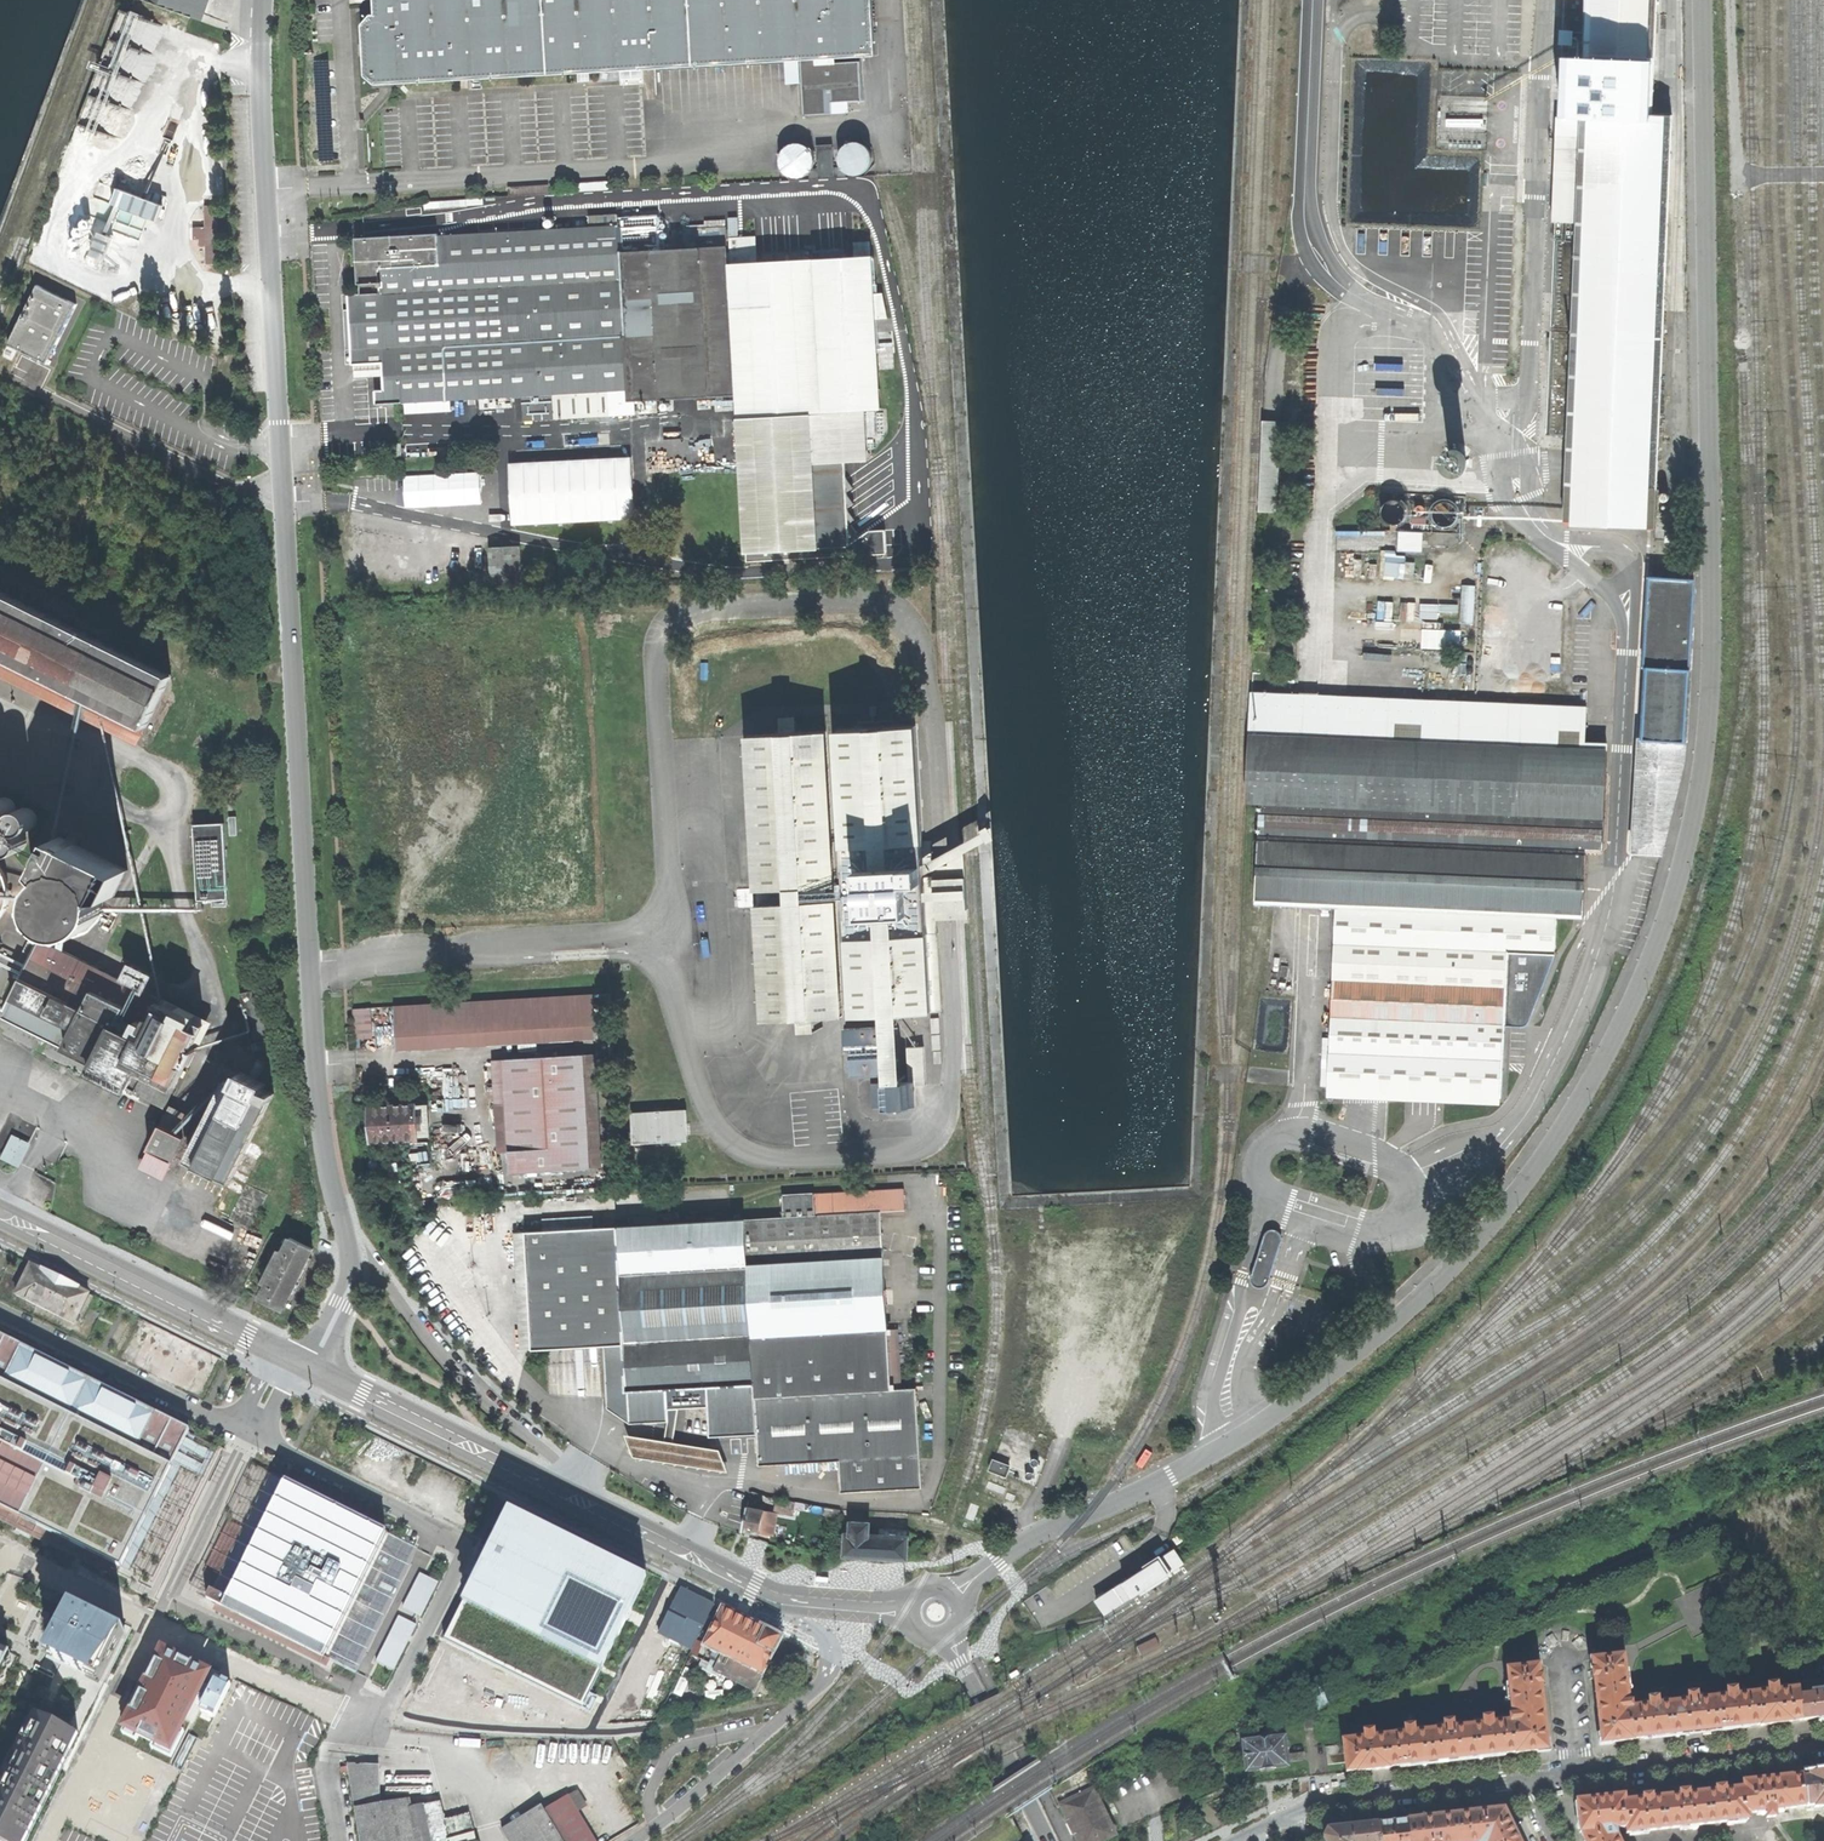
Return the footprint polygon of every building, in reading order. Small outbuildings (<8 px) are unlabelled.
[(190,20),(197,0),(137,0),(190,20)] [(190,20),(200,24),(209,0),(197,0),(190,20)] [(874,57),(871,0),(372,0),(373,16),(369,16),(360,26),(362,51),(363,77),(373,86),(799,61),(802,116),(827,115),(827,104),(860,102),(858,63),(816,65),(816,61),(866,58),(874,57)] [(1661,378),(1671,116),(1662,115),(1652,115),(1657,0),(1565,0),(1550,374),(1661,378)] [(851,176),(855,176),(859,175),(863,173),(867,170),(870,165),(871,159),(870,154),(867,150),(865,147),(861,145),(856,143),(851,144),(847,145),(843,148),(839,153),(838,157),(838,162),(839,166),(842,171),(846,174),(851,176)] [(789,178),(795,179),(799,179),(805,176),(809,172),(812,167),(813,161),(812,155),(809,151),(805,147),(799,145),(793,145),(788,146),(783,149),(780,154),(778,160),(779,166),(781,171),(784,175),(789,178)] [(574,192),(609,190),(608,182),(573,185),(574,192)] [(161,209),(165,198),(148,191),(146,200),(117,189),(111,205),(156,222),(158,217),(161,219),(163,214),(164,210),(161,209)] [(205,264),(217,264),(217,235),(216,206),(204,207),(204,228),(193,228),(193,240),(205,240),(205,264)] [(628,415),(627,401),(618,251),(616,212),(588,214),(588,226),(438,234),(436,232),(354,236),(357,283),(360,283),(361,292),(348,293),(348,307),(351,347),(351,363),(382,360),(384,387),(375,388),(376,403),(522,394),(523,420),(628,415)] [(726,255),(724,226),(681,229),(682,248),(618,251),(627,401),(734,394),(726,262),(731,262),(731,254),(726,255)] [(736,417),(880,409),(875,320),(887,319),(881,293),(874,293),(872,257),(869,257),(869,242),(853,242),(854,258),(844,258),(821,260),(801,261),(790,261),(786,261),(776,262),(774,262),(763,262),(756,263),(754,237),(730,238),(731,254),(731,262),(731,263),(728,264),(735,394),(736,417)] [(820,249),(821,260),(844,258),(843,247),(820,249)] [(789,251),(790,261),(801,261),(800,251),(789,251)] [(763,253),(763,262),(774,262),(773,252),(763,253)] [(776,252),(776,262),(786,261),(786,252),(776,252)] [(38,283),(10,344),(49,362),(78,302),(38,283)] [(1564,524),(1654,528),(1661,378),(1550,374),(1547,435),(1567,435),(1564,524)] [(746,561),(885,554),(884,530),(868,531),(847,546),(847,542),(854,536),(847,525),(853,520),(846,509),(853,504),(845,493),(852,488),(845,477),(844,462),(866,461),(863,412),(738,418),(746,561)] [(395,456),(402,455),(401,442),(394,443),(395,456)] [(1455,465),(1461,465),(1465,463),(1467,459),(1467,454),(1465,449),(1460,447),(1456,447),(1451,450),(1449,453),(1449,458),(1451,462),(1455,465)] [(512,524),(634,517),(631,456),(509,464),(512,524)] [(402,474),(403,507),(484,503),(482,471),(402,474)] [(1466,535),(1467,496),(1374,492),(1373,531),(1400,532),(1400,552),(1424,553),(1424,533),(1466,535)] [(1665,530),(1674,530),(1674,519),(1665,519),(1665,530)] [(1678,530),(1674,530),(1665,530),(1664,543),(1678,543),(1678,530)] [(520,545),(489,546),(490,583),(521,581),(520,545)] [(1382,574),(1402,578),(1406,557),(1387,553),(1382,574)] [(139,737),(146,724),(158,729),(181,684),(171,674),(142,660),(147,648),(107,628),(105,632),(79,614),(81,611),(56,594),(0,566),(0,659),(70,695),(73,689),(100,702),(97,708),(132,732),(139,737)] [(1694,578),(1649,576),(1645,668),(1648,668),(1689,670),(1694,578)] [(1461,585),(1462,622),(1477,622),(1476,585),(1461,585)] [(1420,630),(1421,649),(1465,647),(1464,628),(1420,630)] [(139,737),(132,732),(97,708),(100,702),(73,689),(70,695),(0,659),(0,676),(138,744),(141,738),(139,737)] [(1685,741),(1689,670),(1648,668),(1644,739),(1685,741)] [(1584,748),(1585,707),(1251,692),(1246,801),(1259,802),(1255,904),(1269,904),(1336,907),(1328,1089),(1504,1097),(1507,1017),(1516,1017),(1525,1017),(1530,1014),(1531,1011),(1533,1004),(1534,1002),(1538,999),(1540,997),(1556,954),(1557,917),(1583,917),(1586,849),(1602,849),(1606,748),(1584,748)] [(777,717),(778,733),(795,732),(794,717),(777,717)] [(853,1014),(941,1009),(935,910),(934,878),(932,841),(922,842),(915,725),(837,729),(853,1014)] [(811,1017),(842,1015),(826,730),(795,732),(778,733),(748,734),(763,1019),(794,1018),(811,1017)] [(1684,761),(1685,741),(1644,739),(1641,739),(1633,851),(1661,852),(1684,761)] [(13,804),(11,801),(8,799),(4,798),(0,799),(0,821),(4,821),(7,820),(11,818),(13,815),(14,812),(14,808),(13,804)] [(35,824),(36,818),(34,814),(31,811),(29,809),(24,808),(20,809),(16,812),(14,815),(13,819),(13,823),(15,826),(17,828),(20,830),(24,831),(29,830),(33,827),(35,824)] [(989,827),(978,833),(983,841),(990,837),(989,827)] [(24,845),(25,839),(23,835),(21,832),(18,830),(13,830),(9,831),(5,833),(3,836),(2,840),(3,844),(4,847),(6,850),(9,852),(13,853),(18,852),(22,849),(24,845)] [(58,930),(73,933),(89,928),(103,913),(106,896),(116,895),(129,869),(62,836),(46,867),(50,874),(42,884),(39,900),(44,918),(58,930)] [(4,914),(8,905),(11,896),(11,888),(9,879),(6,872),(2,866),(0,864),(0,918),(4,914)] [(945,877),(934,878),(935,910),(947,909),(959,908),(967,908),(965,876),(958,876),(945,877)] [(93,1070),(163,1106),(185,1064),(190,1066),(197,1050),(193,1048),(204,1025),(163,1005),(166,1000),(103,969),(107,959),(102,956),(96,966),(41,939),(20,980),(11,976),(8,981),(17,987),(4,1015),(97,1062),(93,1070)] [(394,1038),(595,1026),(593,995),(392,1007),(394,1038)] [(355,1039),(369,1038),(367,1009),(353,1009),(355,1039)] [(812,1032),(811,1017),(794,1018),(795,1033),(812,1032)] [(931,1033),(939,1032),(938,1017),(930,1017),(931,1033)] [(849,1040),(889,1038),(889,1023),(848,1025),(849,1040)] [(932,1049),(940,1049),(939,1034),(931,1034),(932,1049)] [(907,1046),(909,1085),(925,1084),(923,1046),(907,1046)] [(891,1067),(890,1052),(854,1054),(855,1069),(891,1067)] [(276,1078),(284,1077),(277,1053),(270,1055),(276,1078)] [(551,1171),(591,1169),(583,1055),(502,1061),(509,1153),(549,1150),(551,1171)] [(173,1163),(225,1190),(274,1092),(273,1086),(273,1084),(267,1081),(265,1083),(223,1061),(173,1163)] [(873,1107),(906,1105),(905,1080),(871,1082),(873,1107)] [(416,1138),(429,1137),(427,1107),(415,1107),(414,1106),(369,1109),(371,1128),(372,1143),(416,1140),(416,1138)] [(161,1181),(192,1119),(168,1107),(137,1168),(161,1181)] [(699,1140),(698,1108),(642,1110),(643,1142),(699,1140)] [(1,1152),(19,1116),(11,1112),(0,1135),(0,1151),(1,1152)] [(21,1166),(31,1144),(18,1137),(13,1146),(8,1144),(2,1157),(21,1166)] [(510,1174),(551,1171),(549,1150),(509,1153),(510,1174)] [(468,1198),(477,1198),(476,1180),(466,1181),(468,1198)] [(450,1199),(459,1199),(458,1181),(448,1182),(450,1199)] [(458,1181),(459,1199),(468,1198),(466,1181),(458,1181)] [(229,1217),(250,1228),(269,1193),(248,1182),(229,1217)] [(440,1200),(450,1199),(448,1182),(439,1182),(440,1200)] [(841,1492),(923,1486),(917,1386),(893,1388),(889,1326),(888,1326),(880,1210),(905,1209),(904,1188),(781,1195),(782,1216),(527,1231),(524,1234),(532,1350),(566,1347),(603,1345),(608,1408),(630,1423),(657,1421),(667,1409),(666,1387),(707,1385),(710,1434),(741,1432),(740,1426),(757,1425),(757,1431),(759,1465),(840,1460),(841,1492)] [(1271,1268),(1280,1240),(1275,1238),(1276,1235),(1273,1233),(1269,1233),(1267,1236),(1263,1235),(1250,1275),(1249,1278),(1250,1282),(1252,1285),(1255,1287),(1260,1287),(1264,1286),(1267,1283),(1270,1272),(1267,1271),(1269,1267),(1271,1268)] [(271,1304),(283,1310),(287,1301),(290,1303),(313,1260),(309,1258),(314,1248),(292,1237),(284,1251),(280,1249),(263,1282),(267,1284),(260,1298),(271,1304)] [(237,1249),(253,1257),(257,1249),(242,1241),(237,1249)] [(17,1294),(74,1323),(89,1293),(59,1278),(31,1265),(17,1294)] [(222,1437),(0,1325),(0,1520),(117,1577),(122,1567),(152,1583),(179,1528),(209,1465),(222,1437)] [(719,1447),(623,1432),(632,1454),(727,1470),(719,1447)] [(356,1674),(419,1533),(258,1455),(189,1591),(215,1603),(212,1609),(211,1610),(327,1667),(328,1665),(330,1662),(356,1674)] [(989,1468),(1006,1474),(1009,1465),(993,1459),(989,1468)] [(793,1515),(795,1503),(776,1500),(774,1511),(793,1515)] [(606,1704),(662,1578),(513,1504),(455,1628),(606,1704)] [(821,1514),(837,1517),(839,1508),(822,1505),(821,1514)] [(760,1532),(764,1510),(747,1506),(743,1529),(760,1532)] [(864,1555),(907,1558),(908,1535),(907,1535),(907,1530),(880,1528),(880,1534),(869,1534),(870,1522),(852,1521),(850,1532),(846,1532),(845,1554),(864,1555)] [(1165,1575),(1183,1564),(1174,1548),(1094,1600),(1104,1615),(1154,1582),(1159,1590),(1170,1583),(1165,1575)] [(9,1573),(0,1570),(0,1571),(0,1577),(6,1580),(9,1573)] [(428,1617),(441,1589),(420,1579),(407,1608),(428,1617)] [(694,1648),(715,1604),(681,1587),(660,1630),(694,1648)] [(67,1602),(40,1658),(97,1685),(123,1629),(67,1602)] [(716,1671),(754,1690),(781,1637),(747,1620),(723,1608),(705,1644),(722,1652),(718,1661),(711,1659),(706,1671),(714,1674),(716,1671)] [(402,1615),(380,1660),(401,1671),(423,1625),(402,1615)] [(231,1666),(154,1628),(110,1724),(169,1756),(198,1693),(213,1701),(231,1666)] [(1140,1655),(1159,1646),(1156,1638),(1136,1648),(1140,1655)] [(7,1678),(3,1667),(13,1664),(9,1651),(12,1647),(0,1641),(0,1680),(7,1678)] [(441,1669),(475,1682),(482,1663),(449,1651),(441,1669)] [(995,1665),(1002,1661),(999,1655),(992,1658),(995,1665)] [(1597,1720),(1600,1743),(1657,1736),(1697,1732),(1737,1728),(1779,1723),(1800,1721),(1797,1695),(1797,1690),(1776,1692),(1776,1685),(1766,1686),(1767,1693),(1736,1696),(1735,1689),(1725,1691),(1725,1697),(1696,1700),(1696,1694),(1686,1695),(1687,1701),(1657,1704),(1657,1698),(1647,1699),(1648,1706),(1631,1708),(1630,1702),(1627,1702),(1626,1689),(1629,1689),(1627,1670),(1624,1671),(1622,1656),(1591,1660),(1593,1677),(1597,1720)] [(1342,1742),(1343,1744),(1345,1762),(1346,1773),(1373,1770),(1414,1765),(1455,1760),(1492,1756),(1546,1750),(1544,1728),(1539,1682),(1537,1666),(1506,1669),(1508,1684),(1505,1684),(1507,1702),(1509,1702),(1511,1716),(1508,1717),(1508,1722),(1491,1724),(1490,1717),(1481,1718),(1482,1725),(1453,1729),(1452,1722),(1442,1723),(1443,1730),(1414,1734),(1413,1727),(1404,1728),(1404,1735),(1373,1739),(1372,1732),(1363,1733),(1363,1740),(1342,1742)] [(1797,1695),(1800,1721),(1823,1718),(1823,1692),(1797,1695)] [(641,1718),(657,1715),(656,1708),(640,1710),(641,1718)] [(0,1771),(0,1840),(27,1840),(79,1733),(29,1710),(0,1771)] [(1304,1729),(1312,1728),(1310,1711),(1302,1712),(1304,1729)] [(1243,1741),(1246,1772),(1259,1770),(1259,1772),(1266,1771),(1274,1771),(1274,1769),(1287,1767),(1287,1763),(1304,1761),(1303,1752),(1286,1753),(1284,1737),(1243,1741)] [(1343,1744),(1326,1746),(1328,1764),(1345,1762),(1343,1744)] [(470,1815),(445,1820),(441,1802),(425,1804),(424,1804),(408,1806),(406,1798),(380,1803),(377,1765),(348,1764),(348,1767),(349,1773),(361,1840),(477,1840),(470,1815)] [(1823,1773),(1770,1779),(1741,1782),(1742,1788),(1724,1790),(1723,1786),(1718,1787),(1714,1788),(1714,1791),(1688,1794),(1688,1791),(1683,1791),(1678,1792),(1678,1795),(1651,1799),(1650,1795),(1646,1795),(1641,1796),(1642,1800),(1624,1802),(1623,1796),(1607,1797),(1575,1801),(1578,1833),(1580,1833),(1583,1840),(1619,1840),(1616,1833),(1616,1828),(1626,1827),(1626,1832),(1748,1819),(1747,1813),(1765,1811),(1766,1814),(1774,1814),(1774,1811),(1793,1809),(1794,1808),(1805,1806),(1807,1818),(1819,1817),(1818,1807),(1823,1806),(1823,1773)] [(1115,1835),(1094,1791),(1061,1807),(1065,1816),(1064,1816),(1070,1828),(1076,1840),(1103,1840),(1115,1835)] [(568,1795),(545,1809),(564,1840),(595,1840),(568,1795)] [(545,1809),(542,1805),(501,1830),(509,1840),(564,1840),(545,1809)] [(1502,1809),(1453,1815),(1397,1821),(1378,1824),(1380,1840),(1517,1840),(1513,1832),(1502,1809)] [(1378,1824),(1327,1829),(1323,1837),(1325,1840),(1380,1840),(1378,1824)]
